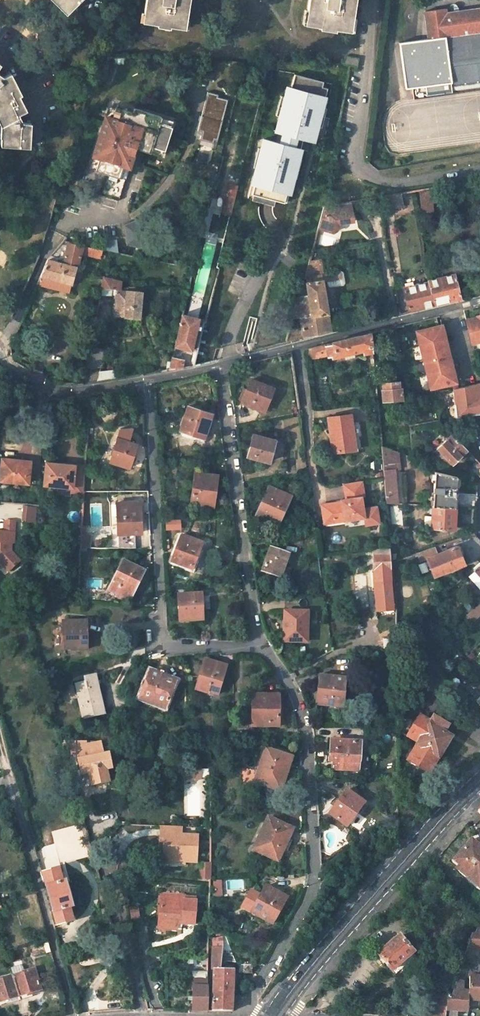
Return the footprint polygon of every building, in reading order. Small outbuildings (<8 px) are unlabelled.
[(66,16),(81,0),(51,0),(66,16)] [(146,14),(148,15),(146,24),(184,32),(186,23),(189,23),(193,0),(149,0),(146,14)] [(360,0),(313,0),(311,17),(313,18),(312,26),(354,30),(355,22),(358,22),(360,0)] [(424,12),(428,40),(399,44),(406,90),(413,89),(415,98),(453,93),(452,91),(479,87),(479,7),(449,12),(448,9),(424,12)] [(338,66),(350,66),(351,57),(339,57),(338,66)] [(331,81),(294,71),(290,86),(327,95),(331,81)] [(31,147),(32,124),(22,124),(18,115),(26,110),(20,97),(22,96),(12,75),(5,77),(0,75),(0,123),(2,126),(2,145),(31,147)] [(278,116),(274,129),(316,139),(322,114),(327,95),(290,86),(286,85),(278,116)] [(218,97),(218,95),(208,92),(197,130),(202,132),(200,139),(213,143),(214,140),(217,140),(228,100),(218,97)] [(112,105),(104,102),(102,109),(110,111),(112,105)] [(113,104),(112,105),(110,111),(102,109),(101,109),(90,149),(96,151),(93,163),(93,164),(97,165),(91,187),(117,195),(132,140),(144,143),(145,138),(155,141),(156,141),(162,121),(161,120),(151,117),(153,113),(153,112),(129,105),(128,109),(113,104)] [(266,112),(262,126),(274,129),(278,116),(266,112)] [(316,139),(322,141),(328,115),(322,114),(316,139)] [(261,146),(257,145),(254,163),(251,174),(252,175),(247,196),(274,203),(275,198),(285,201),(297,156),(299,156),(302,147),(263,138),(261,146)] [(87,161),(93,163),(96,151),(90,149),(87,161)] [(431,200),(437,199),(436,188),(420,190),(422,210),(432,209),(431,200)] [(389,193),(380,194),(383,211),(392,210),(389,193)] [(228,227),(235,196),(225,194),(218,225),(228,227)] [(350,199),(323,204),(316,228),(333,225),(338,222),(352,219),(350,199)] [(125,225),(127,244),(145,249),(154,232),(142,217),(125,225)] [(100,248),(118,253),(116,239),(101,241),(100,248)] [(97,258),(97,256),(100,257),(102,252),(98,251),(99,249),(66,242),(62,264),(58,263),(47,261),(40,276),(72,285),(78,254),(97,258)] [(285,342),(300,339),(326,333),(337,330),(336,322),(330,323),(323,281),(345,277),(343,263),(321,266),(320,261),(307,263),(304,278),(302,278),(291,319),(301,316),(302,326),(288,329),(285,342)] [(429,279),(429,281),(435,304),(461,297),(455,273),(429,279)] [(101,289),(102,289),(118,289),(117,288),(117,280),(103,278),(101,289)] [(186,280),(184,290),(191,291),(193,281),(186,280)] [(404,287),(409,310),(435,304),(429,281),(404,287)] [(101,301),(108,302),(108,295),(113,295),(113,315),(123,316),(123,318),(138,319),(139,288),(122,287),(117,288),(118,289),(102,289),(96,319),(103,320),(106,309),(100,308),(101,301)] [(196,318),(179,314),(173,346),(190,350),(194,329),(196,318)] [(466,320),(472,343),(479,341),(479,315),(475,316),(475,318),(466,320)] [(416,331),(431,388),(452,383),(454,390),(458,388),(454,373),(450,358),(447,346),(444,332),(442,325),(416,331)] [(200,330),(194,329),(190,350),(196,351),(200,330)] [(362,353),(372,351),(370,332),(334,341),(325,343),(327,353),(327,356),(361,348),(362,353)] [(327,353),(325,343),(310,347),(309,357),(327,353)] [(171,346),(164,344),(161,356),(169,357),(171,346)] [(101,367),(104,350),(90,348),(85,369),(101,367)] [(182,368),(184,359),(171,357),(170,362),(169,370),(182,368)] [(113,370),(100,372),(98,382),(115,379),(113,370)] [(266,410),(274,387),(252,379),(242,401),(266,410)] [(383,401),(403,399),(402,389),(399,389),(398,382),(383,384),(383,391),(381,391),(383,401)] [(458,388),(454,390),(453,390),(456,418),(479,414),(479,383),(458,388)] [(206,437),(213,413),(189,406),(181,430),(206,437)] [(354,415),(329,417),(331,432),(335,431),(338,452),(358,450),(354,415)] [(120,429),(110,463),(129,469),(136,444),(129,441),(133,428),(120,429)] [(257,434),(249,455),(270,463),(273,453),(276,454),(281,442),(257,434)] [(438,449),(452,463),(467,450),(458,440),(452,435),(438,449)] [(382,447),(388,503),(399,504),(396,464),(400,464),(399,453),(382,447)] [(29,484),(31,463),(22,462),(22,461),(3,460),(1,482),(29,484)] [(66,464),(47,463),(45,485),(73,487),(73,492),(84,492),(85,467),(66,466),(66,464)] [(195,473),(193,502),(203,503),(202,505),(215,506),(217,486),(213,486),(214,474),(195,473)] [(432,503),(432,505),(455,506),(461,506),(475,507),(476,501),(476,494),(456,493),(457,476),(434,474),(434,479),(431,479),(431,482),(433,482),(433,496),(430,496),(429,503),(432,503)] [(342,505),(323,507),(325,523),(344,521),(344,523),(365,520),(366,529),(379,528),(377,512),(364,514),(363,500),(367,500),(365,483),(346,485),(348,501),(342,502),(342,505)] [(269,501),(274,490),(270,488),(265,500),(269,501)] [(292,498),(274,490),(269,501),(265,500),(257,517),(279,526),(292,498)] [(140,501),(121,501),(122,515),(118,515),(118,533),(142,532),(140,501)] [(36,523),(37,506),(23,504),(22,521),(36,523)] [(454,528),(455,506),(432,505),(431,527),(454,528)] [(475,519),(475,507),(461,506),(460,525),(474,526),(475,519)] [(0,530),(0,562),(5,568),(16,559),(8,550),(5,550),(5,545),(8,545),(8,542),(11,543),(12,531),(0,530)] [(462,541),(478,561),(479,559),(479,540),(478,537),(476,535),(462,541)] [(194,569),(204,544),(184,536),(174,561),(194,569)] [(90,537),(84,537),(82,537),(81,547),(89,548),(90,537)] [(434,576),(465,565),(457,545),(438,553),(436,547),(418,554),(420,560),(427,558),(434,576)] [(277,578),(281,579),(290,554),(271,548),(263,570),(278,575),(277,578)] [(373,554),(377,602),(394,600),(390,553),(373,554)] [(111,590),(132,600),(146,572),(125,562),(111,590)] [(474,568),(475,570),(469,576),(479,588),(479,563),(474,568)] [(32,585),(19,584),(18,596),(32,597),(32,585)] [(181,594),(181,621),(204,620),(204,593),(181,594)] [(479,604),(468,615),(474,622),(479,616),(479,604)] [(307,611),(289,611),(289,624),(285,624),(285,641),(306,641),(307,611)] [(64,648),(87,648),(87,620),(64,621),(64,648)] [(220,695),(228,665),(206,659),(200,679),(205,680),(201,692),(210,694),(211,693),(220,695)] [(177,683),(149,672),(141,694),(151,698),(150,702),(167,709),(177,683)] [(323,704),(343,707),(347,680),(321,677),(319,694),(324,695),(323,704)] [(104,713),(98,685),(87,687),(86,682),(77,684),(80,698),(78,698),(82,717),(104,713)] [(150,702),(151,698),(141,694),(139,698),(150,702)] [(259,695),(259,714),(253,714),(253,726),(280,726),(280,695),(259,695)] [(428,723),(418,718),(408,735),(410,736),(409,739),(417,744),(408,757),(411,759),(409,762),(425,772),(427,770),(430,771),(434,763),(433,763),(435,759),(437,760),(450,739),(443,734),(448,728),(431,718),(428,723)] [(360,743),(332,740),(331,748),(335,748),(333,760),(329,759),(328,766),(357,770),(360,743)] [(110,768),(107,753),(101,754),(99,742),(85,747),(83,742),(61,742),(68,770),(78,767),(81,776),(88,774),(91,786),(108,781),(105,769),(110,768)] [(281,790),(292,756),(266,748),(255,782),(281,790)] [(347,790),(330,814),(347,827),(365,803),(347,790)] [(269,816),(252,849),(278,860),(293,827),(269,816)] [(178,828),(158,827),(158,837),(162,837),(161,848),(160,858),(181,859),(181,863),(192,863),(194,837),(177,837),(178,828)] [(478,847),(476,845),(469,840),(453,861),(459,867),(466,872),(463,875),(475,884),(479,877),(479,849),(478,847)] [(200,863),(200,880),(212,880),(212,863),(200,863)] [(459,867),(457,870),(463,875),(466,872),(459,867)] [(46,883),(57,927),(73,923),(70,910),(72,910),(65,884),(63,885),(60,870),(40,875),(42,884),(46,883)] [(244,880),(227,880),(227,888),(244,888),(244,880)] [(214,881),(215,897),(223,897),(222,881),(214,881)] [(264,884),(250,911),(271,923),(280,907),(276,905),(282,894),(264,884)] [(280,907),(286,896),(282,894),(276,905),(280,907)] [(196,902),(185,901),(185,896),(161,895),(159,923),(167,924),(167,930),(177,931),(177,919),(182,919),(182,925),(194,926),(196,902)] [(477,929),(475,935),(471,935),(464,959),(474,959),(474,952),(479,952),(479,929),(477,929)] [(397,937),(376,955),(394,976),(401,970),(404,972),(410,966),(408,964),(415,958),(397,937)] [(219,1011),(232,1011),(234,969),(221,967),(222,948),(219,948),(219,943),(211,943),(210,977),(213,977),(212,1011),(219,1011)] [(252,962),(240,961),(239,971),(251,971),(252,962)] [(12,976),(18,997),(39,991),(33,970),(26,971),(25,968),(21,965),(11,968),(14,975),(12,976)] [(0,979),(0,1002),(18,997),(12,976),(0,979)] [(208,977),(194,976),(192,1010),(197,1011),(207,1011),(208,977)] [(467,991),(467,1001),(479,1001),(479,977),(468,976),(467,991)] [(445,995),(445,996),(445,1011),(466,1012),(467,1001),(467,991),(462,991),(462,982),(455,980),(450,995),(445,995)] [(426,996),(425,1015),(444,1015),(445,1011),(445,996),(426,996)]
